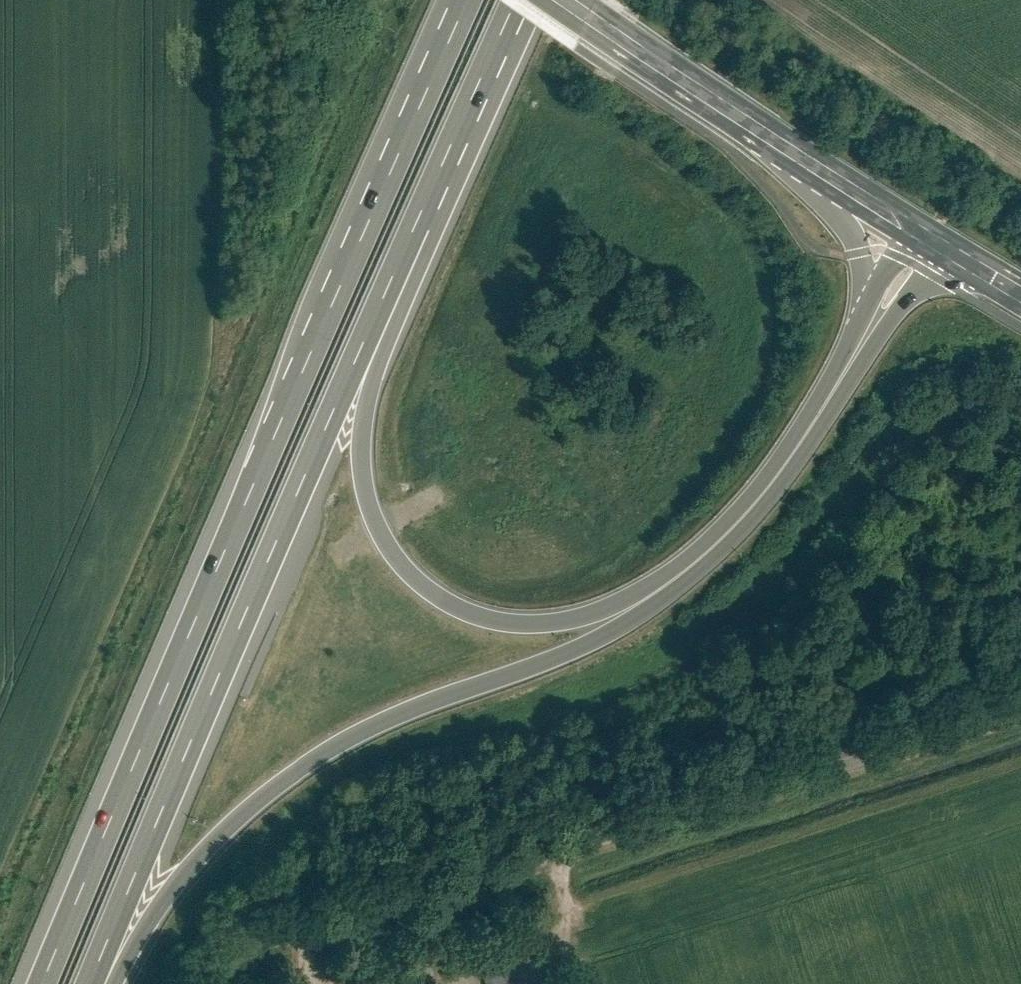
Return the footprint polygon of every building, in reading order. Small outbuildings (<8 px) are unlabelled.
[(466,983),(528,983),(516,945),(458,959),(466,983)]
